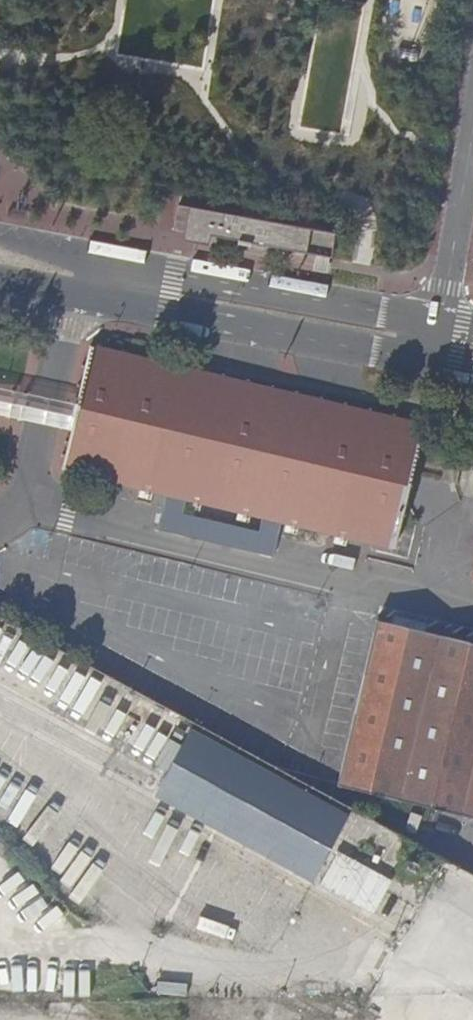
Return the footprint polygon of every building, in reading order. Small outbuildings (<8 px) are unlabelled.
[(330,259),(332,259),(336,234),(323,232),(258,218),(246,215),(182,202),(177,226),(187,228),(185,238),(211,244),(213,234),(241,240),(253,243),(318,257),(330,259)] [(246,215),(258,218),(261,208),(248,206),(246,215)] [(336,234),(338,227),(338,225),(325,222),(323,232),(336,234)] [(251,252),(253,243),(241,240),(239,250),(251,252)] [(330,269),(332,259),(330,259),(318,257),(316,266),(330,269)] [(89,346),(61,468),(394,546),(422,424),(89,346)] [(391,624),(377,621),(340,786),(472,817),(472,643),(426,632),(391,624)] [(354,811),(195,725),(158,795),(316,881),(354,811)] [(390,891),(414,904),(423,886),(399,874),(390,891)]
